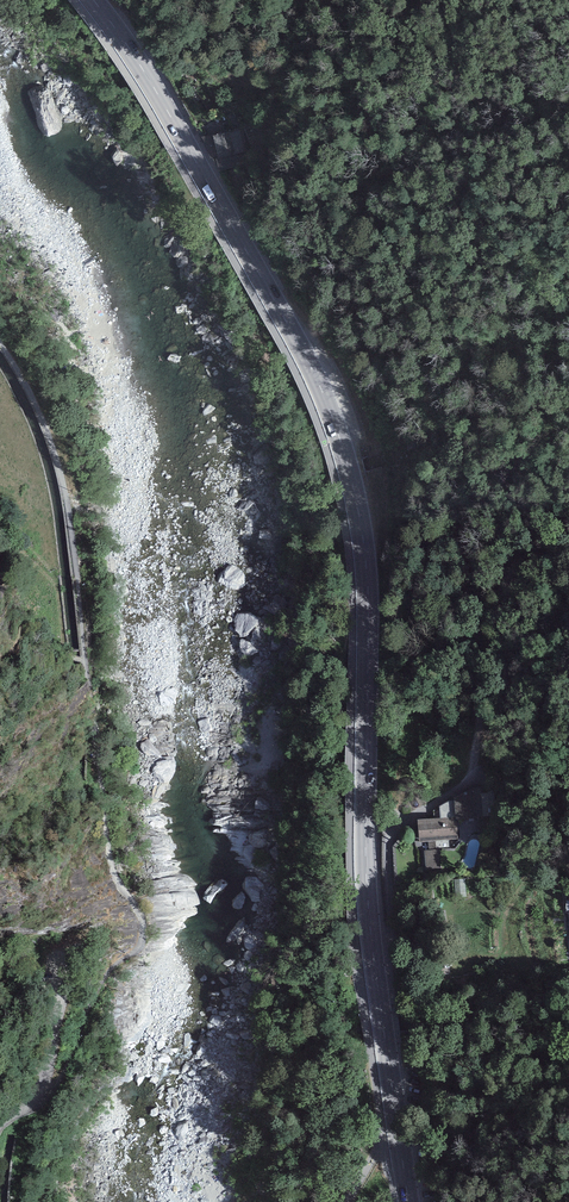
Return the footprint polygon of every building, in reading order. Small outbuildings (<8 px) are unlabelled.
[(253,160),(245,128),(214,137),(223,169),(253,160)] [(439,806),(440,818),(457,817),(462,817),(459,795),(439,806)] [(440,818),(418,819),(419,842),(428,841),(429,850),(424,851),(426,870),(461,866),(468,845),(458,838),(457,817),(440,818)] [(18,1139),(16,1159),(27,1160),(29,1140),(18,1139)]
